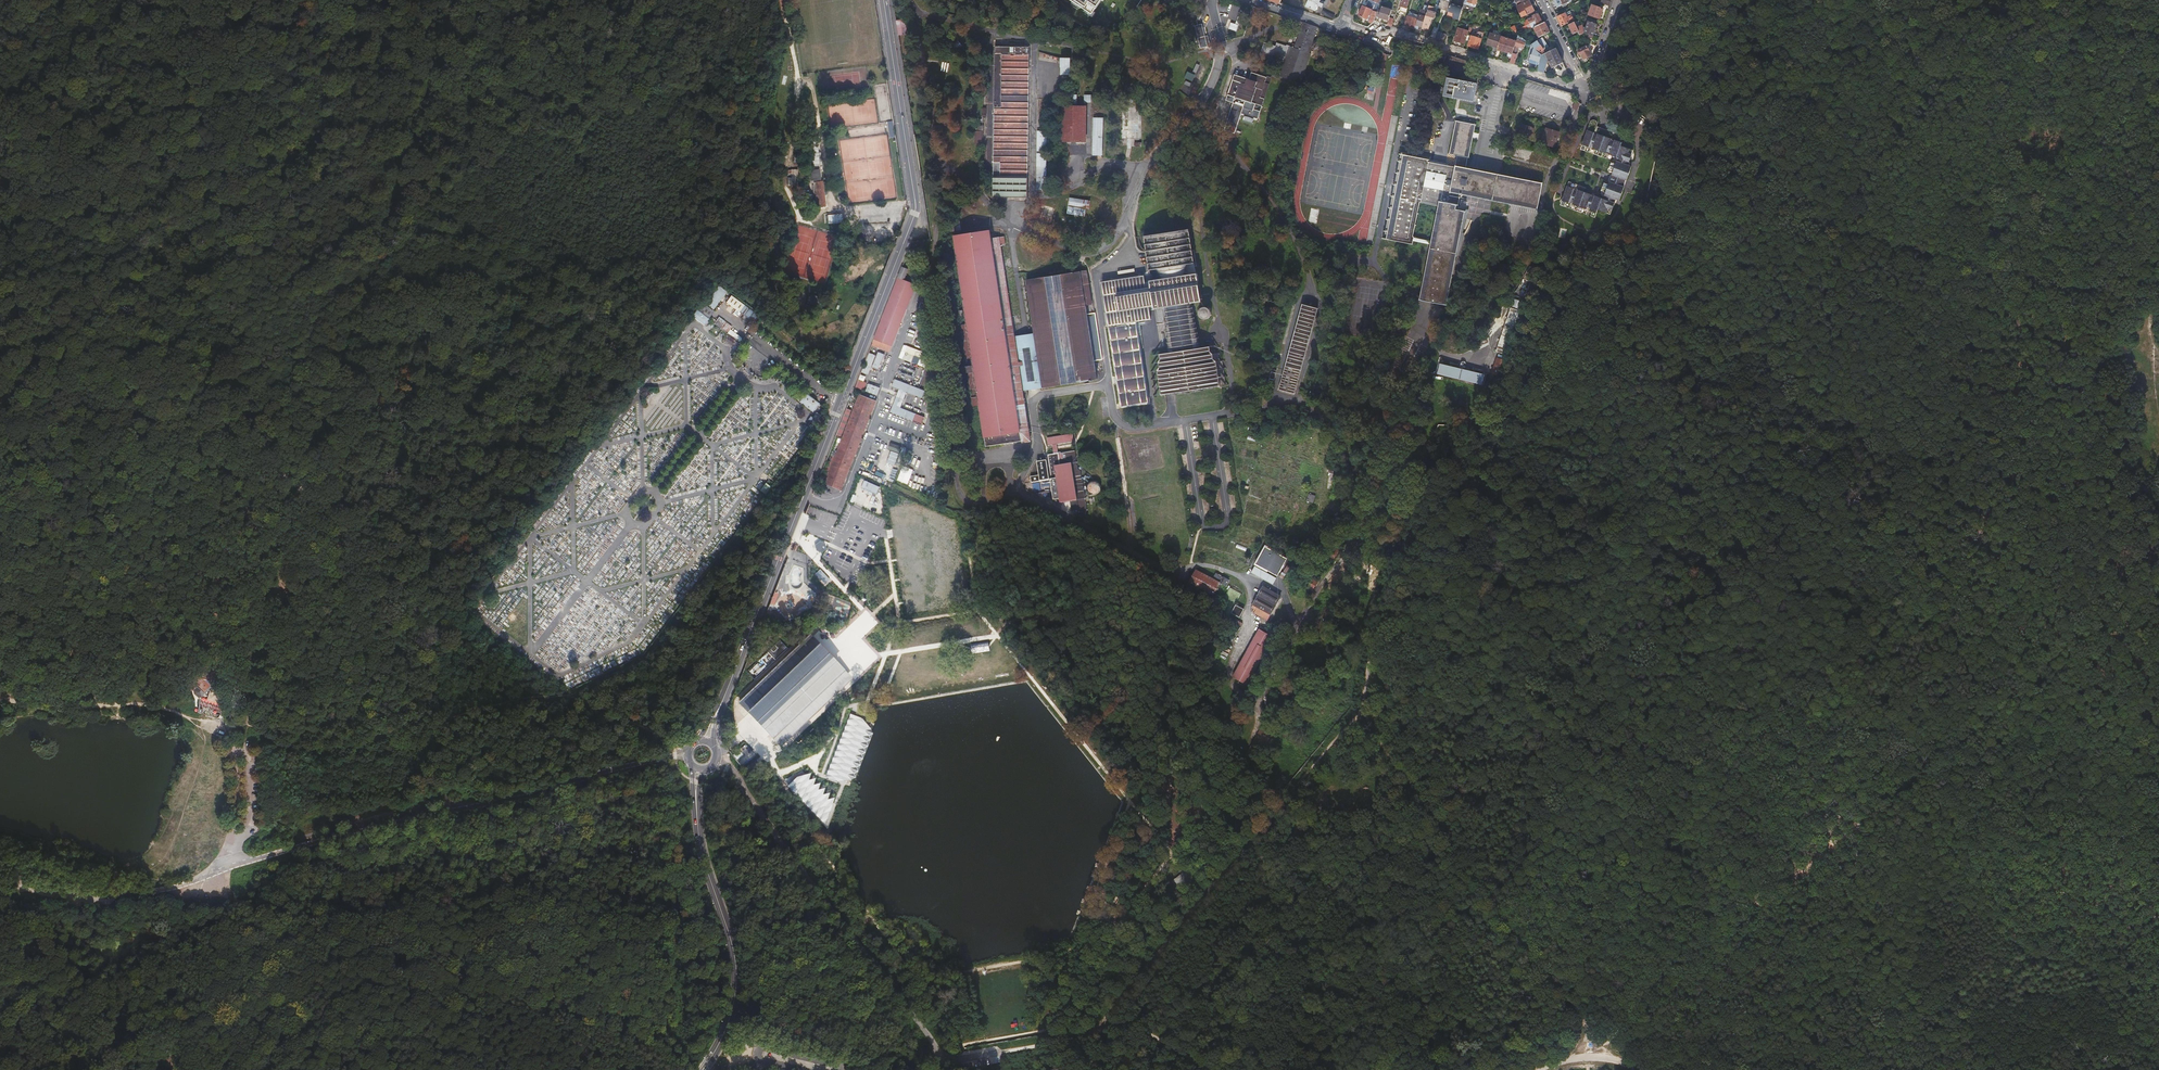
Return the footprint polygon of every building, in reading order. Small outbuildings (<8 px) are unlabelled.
[(1073,2),(1082,7),(1086,10),(1093,14),(1095,11),(1102,0),(1071,0),(1073,2)] [(1305,6),(1316,11),(1318,5),(1322,7),(1324,4),(1320,2),(1321,0),(1308,0),(1305,6)] [(1360,3),(1377,10),(1379,6),(1380,4),(1371,0),(1362,0),(1360,3)] [(1440,1),(1438,9),(1448,12),(1450,4),(1452,0),(1439,0),(1440,1)] [(1517,5),(1527,0),(1514,0),(1515,2),(1510,4),(1512,8),(1518,5),(1517,5)] [(1553,9),(1562,5),(1563,7),(1567,5),(1566,3),(1570,1),(1570,0),(1550,0),(1549,0),(1553,9)] [(1529,1),(1517,7),(1518,10),(1522,19),(1527,16),(1526,15),(1534,11),(1529,1)] [(1463,8),(1450,4),(1448,12),(1446,17),(1458,21),(1463,8)] [(1418,16),(1414,28),(1421,31),(1423,27),(1422,27),(1427,11),(1428,6),(1424,5),(1423,10),(1420,9),(1418,16)] [(1422,27),(1423,27),(1428,29),(1432,18),(1434,19),(1437,12),(1433,10),(1434,7),(1429,5),(1428,6),(1427,11),(1422,27)] [(1373,10),(1362,6),(1358,16),(1367,19),(1369,15),(1371,15),(1373,10)] [(1377,12),(1376,15),(1379,16),(1379,17),(1388,20),(1389,17),(1391,10),(1382,7),(1379,6),(1377,10),(1377,12)] [(1603,9),(1592,6),(1589,16),(1600,19),(1603,9)] [(1570,11),(1557,17),(1562,26),(1574,20),(1570,11)] [(1414,28),(1418,16),(1409,13),(1407,16),(1404,26),(1408,27),(1407,29),(1410,29),(1411,28),(1414,29),(1414,28)] [(1510,29),(1519,36),(1534,28),(1543,24),(1542,21),(1542,20),(1541,17),(1540,17),(1538,14),(1531,17),(1532,18),(1523,23),(1525,26),(1517,30),(1515,26),(1510,29)] [(1238,32),(1242,17),(1238,16),(1236,24),(1231,22),(1229,29),(1238,32)] [(1289,21),(1300,25),(1293,44),(1291,43),(1290,46),(1289,46),(1280,76),(1300,83),(1310,53),(1308,52),(1309,50),(1313,51),(1314,48),(1317,49),(1319,43),(1312,40),(1316,27),(1290,19),(1289,21)] [(896,22),(900,36),(908,34),(904,20),(896,22)] [(1597,24),(1583,20),(1583,25),(1584,34),(1592,37),(1594,33),(1597,34),(1598,31),(1596,30),(1598,25),(1596,25),(1597,24)] [(1584,34),(1583,25),(1577,27),(1575,22),(1569,25),(1573,34),(1578,32),(1580,36),(1584,34)] [(1534,28),(1539,39),(1550,33),(1545,23),(1543,24),(1534,28)] [(1201,49),(1208,47),(1202,24),(1195,26),(1201,49)] [(1468,31),(1459,28),(1455,41),(1464,44),(1467,34),(1468,31)] [(1475,37),(1467,34),(1464,44),(1463,49),(1467,50),(1468,46),(1478,49),(1483,33),(1480,32),(1476,33),(1475,37)] [(1501,37),(1491,33),(1487,45),(1492,47),(1489,57),(1494,58),(1501,37)] [(1519,36),(1517,42),(1511,58),(1510,63),(1514,65),(1517,55),(1516,54),(1517,48),(1524,50),(1526,42),(1519,36)] [(1517,42),(1501,37),(1494,58),(1499,60),(1501,51),(1509,53),(1508,54),(1507,56),(1508,57),(1511,58),(1517,42)] [(1531,46),(1542,55),(1543,55),(1542,52),(1548,49),(1543,39),(1530,46),(1531,46)] [(1028,46),(994,46),(993,196),(1027,197),(1028,46)] [(1542,55),(1531,46),(1529,54),(1531,54),(1528,62),(1538,66),(1542,55)] [(1587,46),(1578,51),(1580,56),(1583,60),(1591,56),(1587,46)] [(1543,55),(1542,55),(1538,66),(1536,71),(1542,73),(1546,59),(1551,69),(1563,63),(1559,56),(1556,49),(1543,55)] [(1439,52),(1436,62),(1443,64),(1446,54),(1439,52)] [(947,72),(949,63),(943,62),(941,71),(947,72)] [(1185,78),(1193,81),(1196,75),(1188,71),(1185,78)] [(1269,79),(1250,72),(1248,79),(1233,75),(1225,100),(1231,103),(1223,129),(1233,133),(1239,113),(1256,119),(1269,79)] [(1475,85),(1448,79),(1445,94),(1472,100),(1475,85)] [(1562,90),(1561,94),(1568,97),(1567,101),(1572,102),(1575,94),(1562,90)] [(1069,95),(1065,95),(1065,101),(1062,101),(1062,142),(1086,143),(1086,106),(1077,106),(1077,95),(1069,95)] [(1580,104),(1574,101),(1571,108),(1577,111),(1580,104)] [(1098,118),(1093,118),(1093,156),(1102,156),(1102,118),(1101,118),(1101,116),(1098,116),(1098,118)] [(1474,125),(1456,121),(1449,154),(1457,156),(1467,158),(1474,125)] [(1610,159),(1605,173),(1612,176),(1610,183),(1603,180),(1598,192),(1569,181),(1560,206),(1595,218),(1598,211),(1610,215),(1615,200),(1619,201),(1624,187),(1620,186),(1623,179),(1626,180),(1631,167),(1627,166),(1633,151),(1620,146),(1622,143),(1614,140),(1617,134),(1596,127),(1597,126),(1597,125),(1597,124),(1597,123),(1597,122),(1596,122),(1596,121),(1595,121),(1594,121),(1593,121),(1592,121),(1591,122),(1590,122),(1589,123),(1587,130),(1580,149),(1610,159)] [(1529,126),(1519,124),(1517,135),(1527,137),(1527,135),(1530,135),(1532,128),(1529,127),(1529,126)] [(1547,127),(1544,126),(1542,133),(1543,133),(1541,139),(1542,139),(1541,141),(1554,145),(1558,133),(1547,129),(1547,127)] [(982,146),(983,131),(975,131),(974,146),(982,146)] [(1048,140),(1048,131),(1038,131),(1037,181),(1045,181),(1045,140),(1048,140)] [(1397,154),(1398,154),(1382,236),(1381,236),(1381,237),(1410,244),(1412,244),(1412,242),(1430,245),(1418,300),(1417,299),(1417,300),(1443,306),(1446,307),(1452,278),(1449,278),(1462,211),(1455,210),(1456,205),(1457,205),(1458,198),(1460,198),(1461,194),(1509,203),(1508,205),(1536,210),(1536,208),(1541,184),(1465,169),(1467,158),(1457,156),(1454,167),(1447,166),(1447,164),(1426,160),(1426,159),(1398,153),(1397,154)] [(798,169),(787,169),(787,174),(789,174),(789,184),(798,184),(798,169)] [(810,169),(810,180),(822,180),(822,169),(810,169)] [(818,207),(825,206),(824,181),(813,181),(813,195),(817,195),(818,207)] [(1091,202),(1071,199),(1069,213),(1089,216),(1091,202)] [(843,210),(843,214),(827,214),(828,222),(855,221),(855,210),(843,210)] [(1143,235),(1148,270),(1159,269),(1160,279),(1149,280),(1150,287),(1145,288),(1143,276),(1101,282),(1120,406),(1146,402),(1134,325),(1149,323),(1146,307),(1152,306),(1155,324),(1165,323),(1168,352),(1159,354),(1160,360),(1157,361),(1159,370),(1156,370),(1160,394),(1165,393),(1169,393),(1174,392),(1220,385),(1220,384),(1224,384),(1221,361),(1218,361),(1217,351),(1213,352),(1213,349),(1209,350),(1208,346),(1200,348),(1190,304),(1200,302),(1196,273),(1186,275),(1185,267),(1197,266),(1194,250),(1191,250),(1188,229),(1143,235)] [(989,230),(953,235),(966,326),(960,327),(972,407),(978,406),(984,447),(1024,441),(1025,442),(1030,441),(1022,391),(1014,335),(1000,245),(1004,244),(1003,236),(994,238),(993,233),(990,234),(989,230)] [(904,280),(909,269),(901,266),(871,344),(879,347),(889,352),(915,284),(904,280)] [(1087,270),(1025,279),(1033,332),(1042,388),(1096,380),(1095,372),(1103,371),(1101,360),(1102,360),(1095,313),(1087,314),(1085,305),(1092,304),(1087,270)] [(713,309),(727,291),(719,284),(704,302),(713,309)] [(738,317),(741,312),(754,321),(758,314),(730,295),(726,302),(736,309),(732,313),(738,317)] [(725,309),(729,305),(724,301),(720,305),(725,309)] [(703,325),(713,312),(701,303),(692,316),(703,325)] [(1317,307),(1302,303),(1278,388),(1293,392),(1317,307)] [(1205,307),(1203,307),(1200,308),(1199,309),(1198,312),(1198,314),(1199,317),(1200,319),(1203,320),(1205,320),(1208,319),(1210,317),(1211,314),(1211,312),(1210,309),(1208,308),(1205,307)] [(1497,351),(1506,355),(1521,311),(1511,307),(1497,351)] [(714,323),(739,341),(742,338),(735,333),(737,331),(719,317),(714,323)] [(1014,335),(1022,391),(1042,388),(1033,332),(1014,335)] [(867,378),(879,347),(871,344),(854,387),(864,390),(867,383),(861,381),(863,376),(867,378)] [(923,352),(904,345),(899,358),(919,365),(923,352)] [(1506,360),(1497,358),(1492,372),(1501,375),(1506,360)] [(1484,374),(1436,363),(1434,375),(1481,386),(1484,374)] [(1276,369),(1272,367),(1267,383),(1271,385),(1276,369)] [(898,388),(890,413),(923,424),(926,416),(901,408),(906,392),(923,397),(925,389),(894,379),(892,386),(898,388)] [(865,391),(877,395),(880,387),(868,383),(865,391)] [(806,393),(799,401),(813,413),(820,404),(806,393)] [(877,401),(859,394),(824,483),(842,490),(877,401)] [(1077,471),(1074,451),(1057,454),(1055,445),(1072,442),(1070,434),(1044,438),(1045,447),(1050,446),(1052,455),(1046,456),(1054,500),(1060,499),(1061,503),(1069,502),(1071,512),(1078,511),(1078,513),(1086,511),(1082,488),(1084,487),(1081,470),(1077,471)] [(890,451),(886,466),(896,468),(900,453),(890,451)] [(1044,461),(1035,463),(1037,475),(1029,477),(1029,483),(1047,480),(1044,461)] [(903,464),(897,480),(908,484),(914,468),(903,464)] [(886,472),(893,473),(892,477),(895,478),(897,470),(887,468),(886,472)] [(874,475),(887,480),(889,475),(876,470),(874,475)] [(1095,481),(1092,480),(1089,481),(1087,484),(1085,487),(1085,490),(1087,493),(1089,495),(1092,495),(1095,495),(1098,493),(1100,491),(1100,488),(1100,485),(1098,482),(1095,481)] [(756,487),(759,490),(764,484),(760,481),(756,487)] [(766,483),(760,490),(766,495),(771,487),(766,483)] [(895,492),(895,505),(908,506),(908,492),(895,492)] [(838,507),(841,498),(827,493),(824,502),(838,507)] [(824,543),(820,541),(815,545),(816,550),(822,552),(826,548),(824,543)] [(1285,559),(1264,547),(1255,563),(1276,575),(1285,559)] [(1273,579),(1252,567),(1249,572),(1269,585),(1273,579)] [(829,579),(820,569),(813,576),(822,586),(829,579)] [(1212,578),(1195,569),(1188,581),(1213,594),(1217,586),(1220,588),(1225,578),(1215,573),(1212,578)] [(874,599),(878,589),(864,583),(860,593),(874,599)] [(1365,586),(1363,586),(1361,587),(1360,588),(1359,590),(1359,593),(1360,595),(1362,596),(1364,596),(1366,596),(1368,595),(1369,593),(1369,591),(1369,589),(1367,587),(1365,586)] [(1279,597),(1263,587),(1254,603),(1258,605),(1254,613),(1266,620),(1279,597)] [(775,607),(781,590),(776,588),(769,605),(775,607)] [(1232,613),(1240,617),(1244,608),(1236,605),(1232,613)] [(1272,636),(1258,629),(1231,677),(1245,685),(1272,636)] [(811,638),(807,634),(740,700),(748,708),(750,709),(773,733),(774,734),(782,742),(850,677),(842,669),(830,657),(816,642),(811,638)] [(252,671),(234,662),(232,666),(216,661),(212,665),(208,662),(202,669),(207,672),(202,678),(209,684),(219,671),(245,681),(247,676),(250,677),(252,671)] [(1395,692),(1392,693),(1391,692),(1395,690),(1388,676),(1378,681),(1389,702),(1397,697),(1395,692)] [(209,684),(202,678),(199,683),(207,689),(209,684)] [(862,718),(850,714),(826,777),(838,782),(851,780),(856,778),(855,774),(859,772),(857,767),(861,766),(860,761),(863,759),(862,755),(866,753),(865,748),(869,746),(867,742),(871,740),(870,736),(874,734),(872,730),(862,718)] [(797,777),(788,786),(824,826),(829,815),(832,806),(834,798),(827,800),(829,793),(823,795),(825,788),(818,790),(820,783),(813,785),(815,779),(808,780),(811,774),(797,777)]
